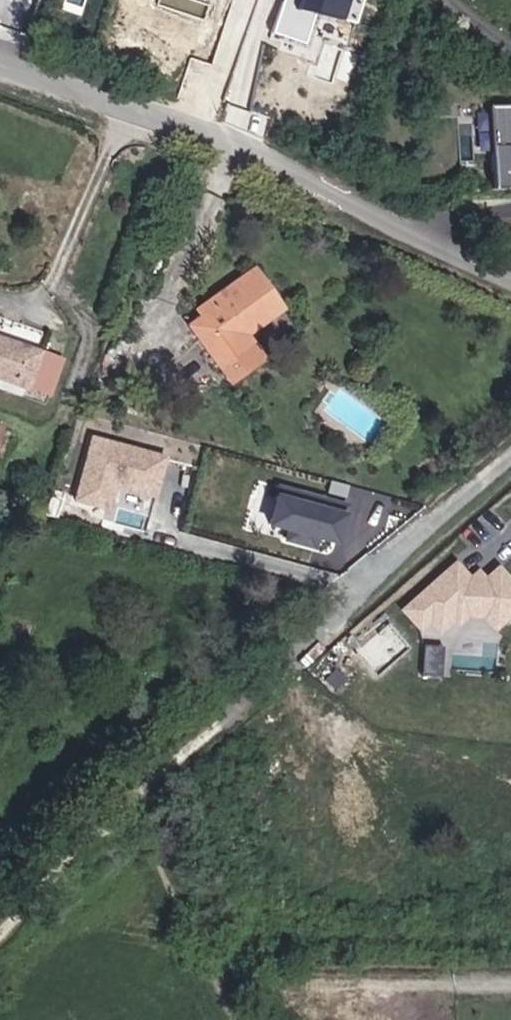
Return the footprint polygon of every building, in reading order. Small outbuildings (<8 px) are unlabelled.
[(277,34),(309,45),(317,17),(346,21),(351,0),(288,0),(277,34)] [(493,110),(498,195),(510,194),(510,109),(493,110)] [(239,356),(230,342),(274,310),(251,277),(193,318),(198,323),(183,334),(221,389),(248,370),(239,356)] [(247,349),(245,347),(281,322),(274,310),(230,342),(239,356),(247,349)] [(37,344),(42,329),(0,314),(0,331),(37,344)] [(24,400),(38,364),(0,349),(0,391),(24,400)] [(172,459),(93,438),(75,504),(115,515),(122,491),(161,502),(172,459)] [(282,498),(274,529),(288,533),(285,545),(319,553),(322,543),(344,548),(352,516),(282,498)] [(501,569),(489,580),(480,570),(472,577),(457,561),(402,611),(422,632),(431,624),(443,637),(457,624),(462,630),(472,621),(485,622),(498,636),(510,624),(510,580),(501,569)] [(423,645),(421,672),(441,674),(443,646),(423,645)]
